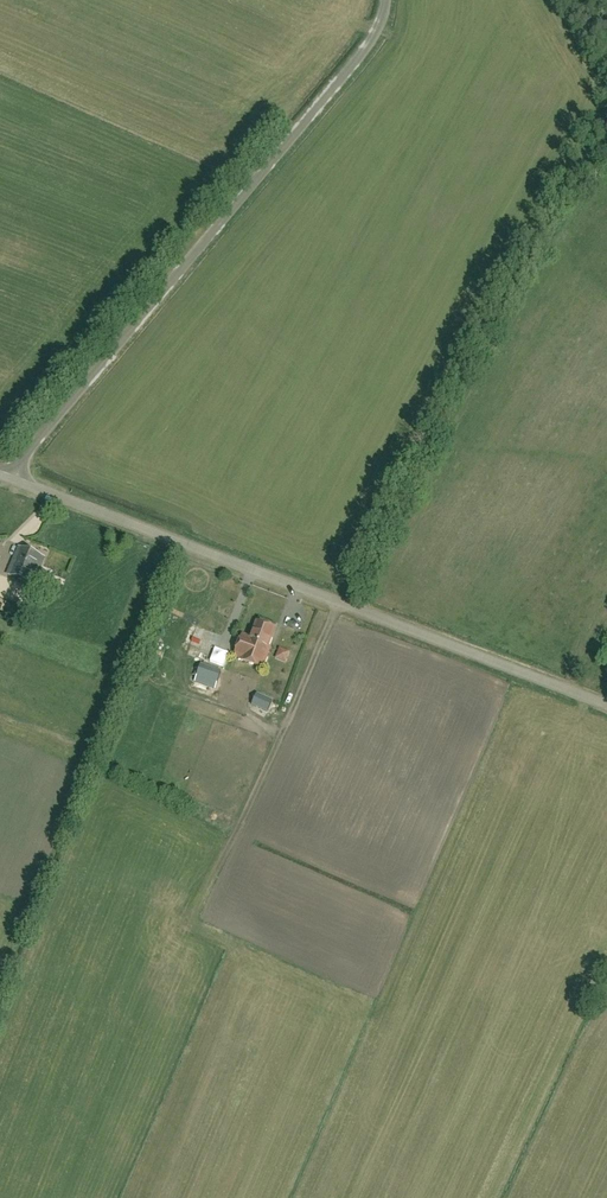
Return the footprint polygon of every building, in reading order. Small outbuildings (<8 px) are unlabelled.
[(33,586),(37,577),(45,558),(20,548),(8,575),(33,586)] [(267,647),(274,630),(258,624),(252,640),(242,636),(234,657),(262,668),(270,648),(267,647)] [(199,627),(193,645),(219,654),(225,636),(199,627)] [(289,663),(293,652),(282,649),(279,659),(289,663)] [(215,689),(221,672),(200,666),(195,682),(215,689)] [(268,712),(272,700),(257,694),(253,706),(268,712)]
